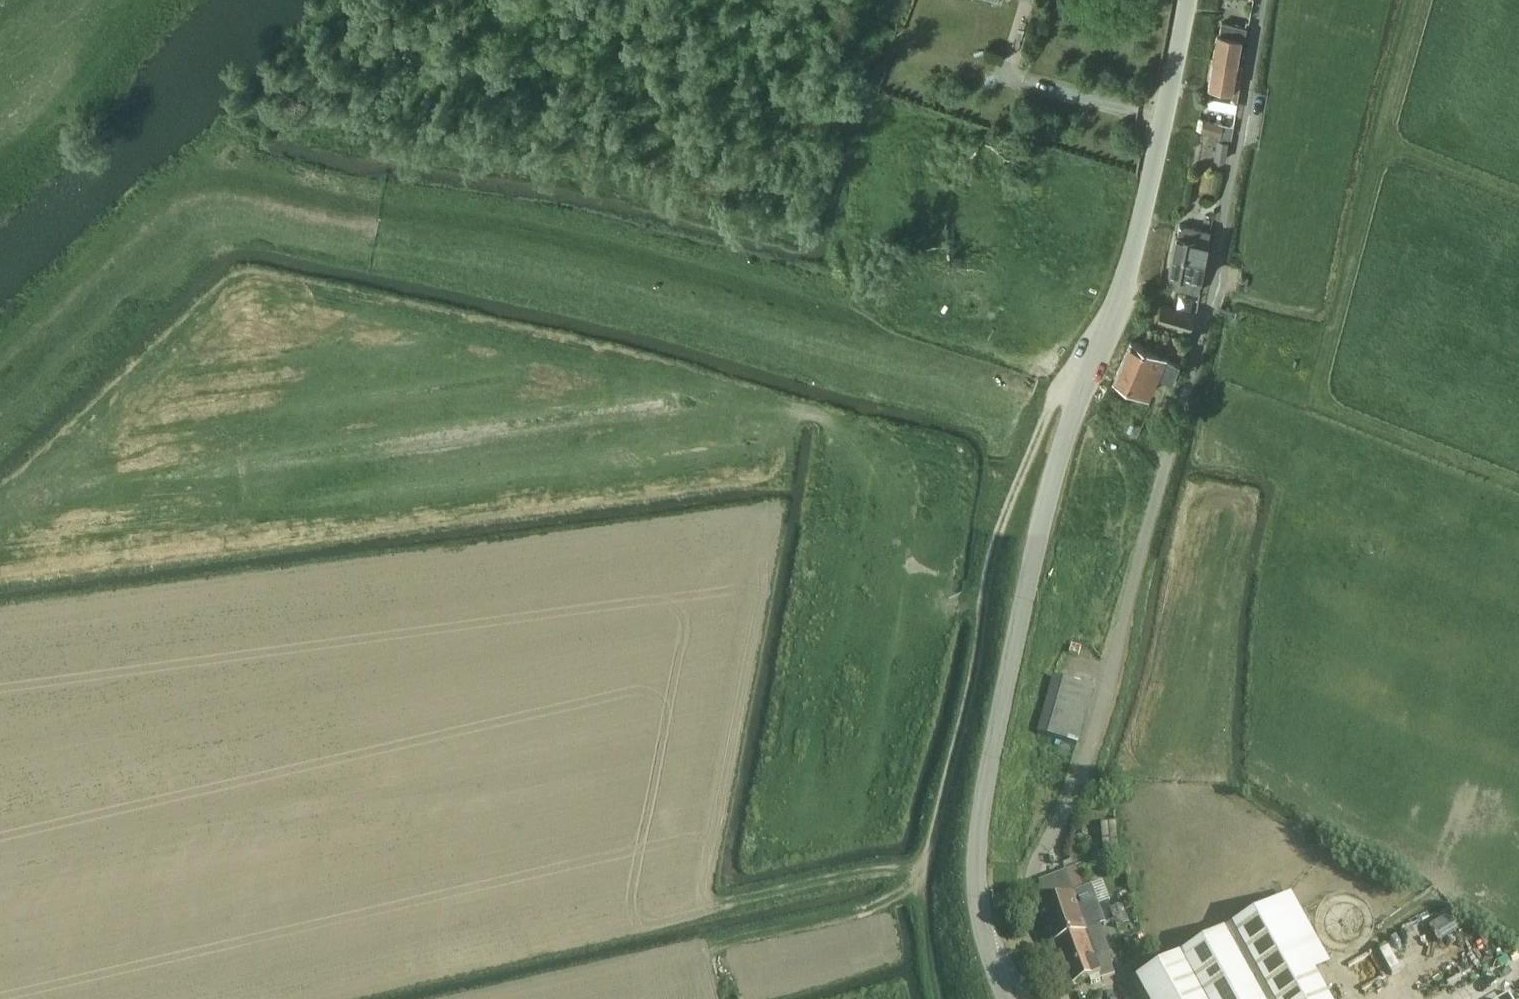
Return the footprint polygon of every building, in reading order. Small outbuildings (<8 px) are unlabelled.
[(1213,60),(1237,64),(1241,41),(1244,42),(1246,27),(1222,23),(1220,34),(1217,34),(1213,60)] [(1210,96),(1208,107),(1236,111),(1238,101),(1237,101),(1243,65),(1237,64),(1213,60),(1208,86),(1212,86),(1210,96)] [(1201,131),(1201,132),(1221,136),(1223,124),(1203,120),(1201,131)] [(1217,139),(1214,158),(1224,159),(1225,159),(1228,141),(1229,140),(1217,139)] [(1176,236),(1172,254),(1205,261),(1209,242),(1211,231),(1180,225),(1177,236),(1176,236)] [(1170,273),(1168,285),(1199,291),(1205,261),(1172,254),(1168,273),(1170,273)] [(1158,325),(1190,331),(1193,311),(1162,306),(1158,325)] [(1130,341),(1114,379),(1114,380),(1148,394),(1157,374),(1172,380),(1188,342),(1165,332),(1156,351),(1150,349),(1131,341),(1130,341)] [(1036,733),(1076,744),(1093,687),(1053,677),(1036,733)] [(1041,908),(1039,908),(1051,942),(1051,943),(1052,945),(1101,928),(1100,926),(1105,925),(1091,888),(1084,890),(1078,873),(1040,887),(1041,908)] [(1101,928),(1052,945),(1062,972),(1065,971),(1072,987),(1073,986),(1090,980),(1091,985),(1114,976),(1107,956),(1111,955),(1101,928)] [(1222,931),(1207,940),(1192,948),(1150,972),(1135,981),(1136,983),(1146,998),(1261,998),(1222,931)] [(1314,974),(1271,998),(1328,998),(1314,974)]
